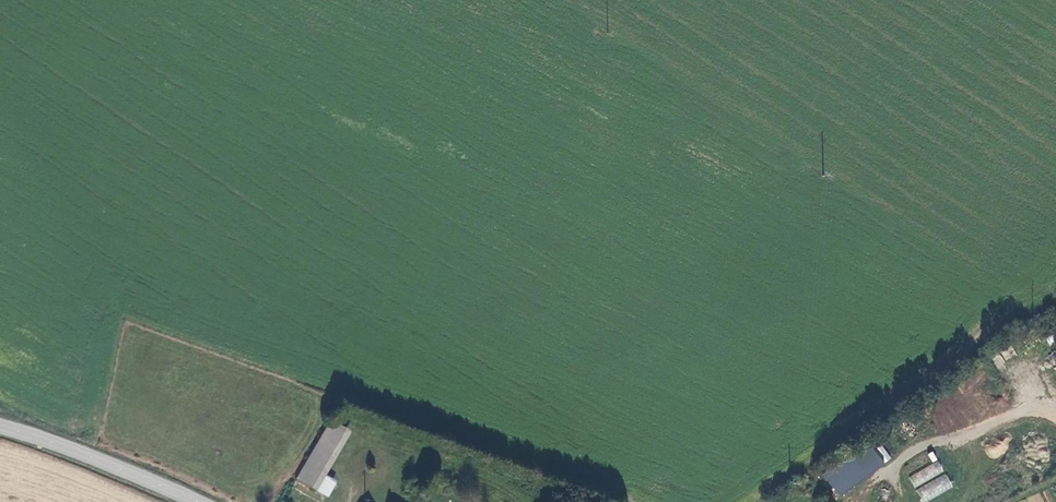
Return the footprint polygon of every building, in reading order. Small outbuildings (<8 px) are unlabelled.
[(338,421),(301,478),(322,490),(358,433),(338,421)] [(841,499),(886,466),(869,444),(825,477),(841,499)] [(937,459),(932,452),(928,454),(932,462),(937,459)] [(909,479),(917,491),(943,474),(936,462),(909,479)] [(924,501),(925,501),(951,486),(943,474),(917,491),(924,501)] [(1027,498),(1029,501),(1044,501),(1039,492),(1027,498)]
